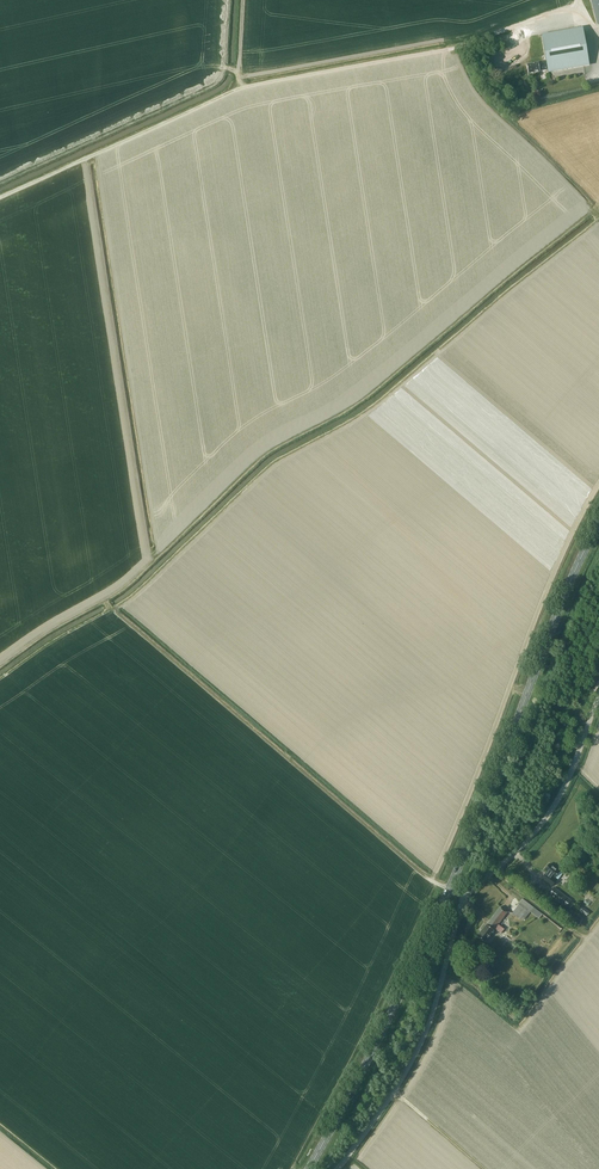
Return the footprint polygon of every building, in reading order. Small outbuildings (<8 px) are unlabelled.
[(597,25),(598,25),(598,0),(590,0),(597,25)] [(548,72),(589,64),(583,29),(542,36),(546,61),(538,63),(539,72),(548,70),(548,72)] [(528,74),(539,72),(538,63),(526,65),(528,74)] [(546,883),(551,887),(556,881),(554,879),(555,879),(559,872),(557,870),(549,865),(544,872),(546,873),(541,879),(546,883)] [(553,889),(549,894),(566,907),(571,901),(560,891),(558,893),(553,889)] [(519,920),(521,918),(523,920),(530,912),(538,918),(541,915),(523,899),(511,913),(519,920)] [(582,907),(580,905),(578,909),(579,910),(586,916),(589,912),(582,906),(582,907)] [(507,912),(501,907),(486,925),(477,937),(484,943),(493,931),(495,929),(501,934),(504,930),(498,925),(507,912)]
